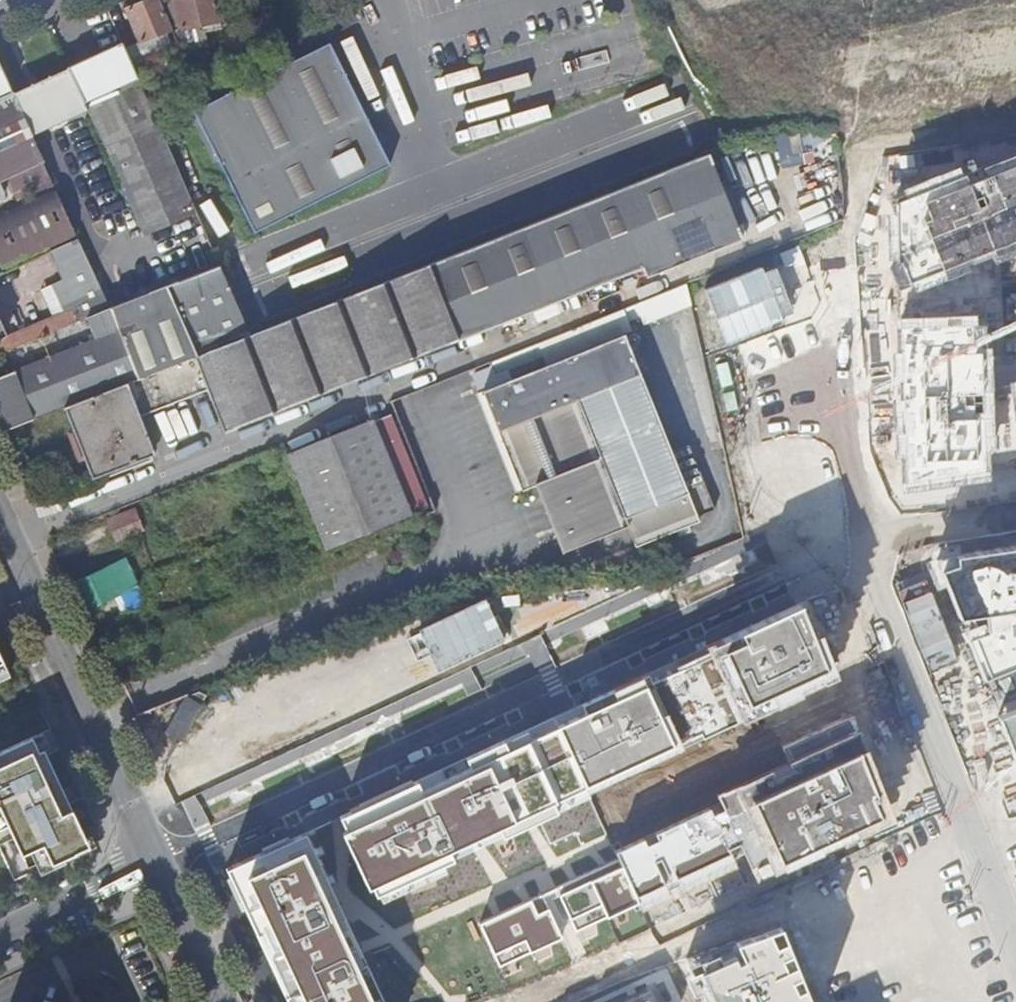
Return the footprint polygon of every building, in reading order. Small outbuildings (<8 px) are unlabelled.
[(179,45),(172,29),(159,0),(147,0),(126,9),(134,27),(136,31),(131,33),(133,38),(138,36),(141,42),(164,32),(171,48),(179,45)] [(172,29),(179,27),(179,29),(197,25),(198,31),(203,30),(203,32),(220,28),(214,0),(159,0),(172,29)] [(121,41),(67,66),(69,71),(98,135),(144,235),(197,212),(173,160),(151,108),(121,41)] [(329,43),(193,110),(255,232),(391,164),(329,43)] [(66,67),(13,92),(33,135),(86,110),(66,67)] [(11,93),(8,89),(0,70),(0,98),(11,93)] [(11,93),(0,98),(0,180),(5,177),(34,165),(42,161),(11,93)] [(740,240),(706,158),(430,266),(458,341),(642,267),(646,277),(740,240)] [(34,165),(5,177),(14,196),(42,184),(34,165)] [(0,208),(0,267),(2,271),(77,236),(53,183),(0,208)] [(78,238),(50,251),(83,319),(86,317),(110,308),(78,238)] [(219,264),(166,285),(197,355),(251,334),(235,299),(219,264)] [(197,355),(141,377),(66,410),(94,482),(106,477),(107,481),(154,462),(153,458),(156,457),(139,410),(205,384),(224,433),(458,341),(430,266),(251,334),(197,355)] [(166,285),(110,308),(141,377),(197,355),(166,285)] [(690,285),(640,299),(646,318),(696,304),(690,285)] [(110,308),(86,317),(95,339),(64,351),(61,344),(47,349),(50,356),(0,375),(0,431),(141,377),(110,308)] [(4,339),(8,350),(78,320),(73,309),(4,339)] [(582,340),(629,326),(626,313),(541,338),(547,359),(584,349),(582,340)] [(701,520),(626,335),(485,392),(524,490),(537,484),(549,480),(553,491),(541,495),(564,551),(629,525),(638,546),(701,520)] [(479,386),(503,381),(499,364),(476,369),(479,386)] [(376,422),(286,457),(326,555),(416,519),(376,422)] [(549,480),(537,484),(541,495),(553,491),(549,480)] [(107,522),(116,545),(146,533),(137,510),(107,522)] [(146,602),(127,561),(75,585),(87,611),(116,597),(123,612),(146,602)] [(376,894),(832,670),(799,605),(344,829),(376,894)] [(417,663),(279,720),(294,756),(432,700),(417,663)] [(7,669),(0,672),(0,681),(10,676),(7,669)] [(189,739),(207,697),(187,689),(170,731),(189,739)] [(997,716),(1015,763),(1015,708),(997,716)] [(617,851),(623,865),(560,894),(577,931),(640,903),(735,860),(729,846),(739,842),(757,883),(897,821),(849,715),(782,746),(789,760),(717,792),(724,809),(714,813),(711,808),(617,851)] [(8,825),(24,860),(46,850),(52,863),(89,846),(45,750),(40,752),(33,738),(0,754),(0,829),(8,825)] [(305,832),(226,870),(287,1001),(385,1001),(305,832)] [(922,909),(863,927),(852,891),(795,909),(817,979),(933,943),(922,909)] [(479,923),(500,967),(561,938),(541,895),(479,923)] [(778,923),(689,959),(694,970),(685,974),(693,994),(701,990),(706,1001),(810,1001),(778,923)]
